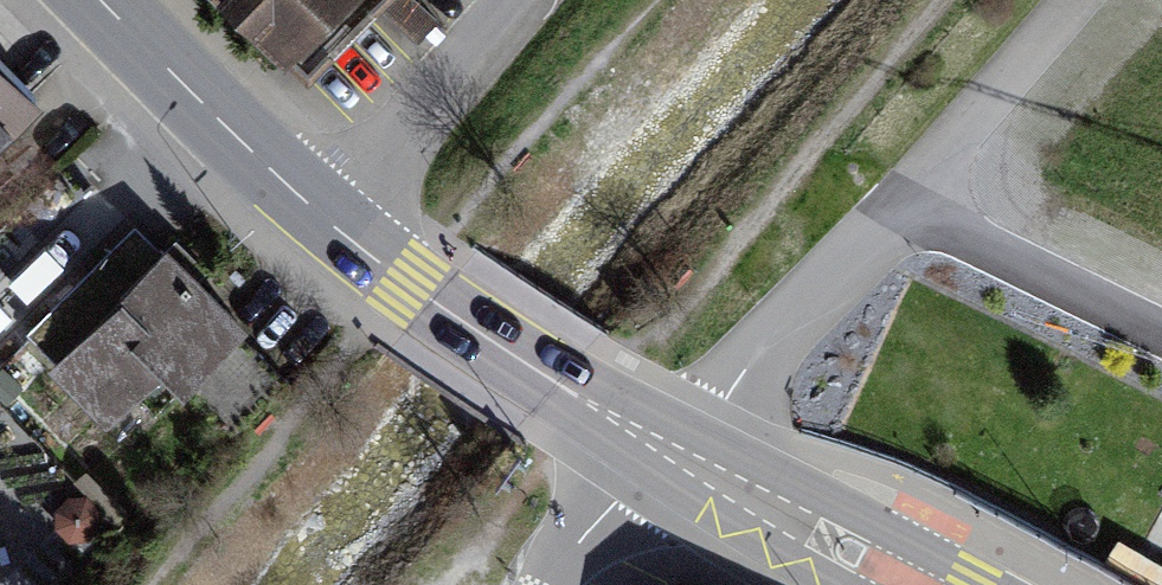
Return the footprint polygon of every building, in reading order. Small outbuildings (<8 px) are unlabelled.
[(292,69),(361,0),(223,0),(292,69)] [(0,79),(0,132),(27,104),(0,79)] [(237,323),(172,257),(62,365),(127,430),(237,323)]
